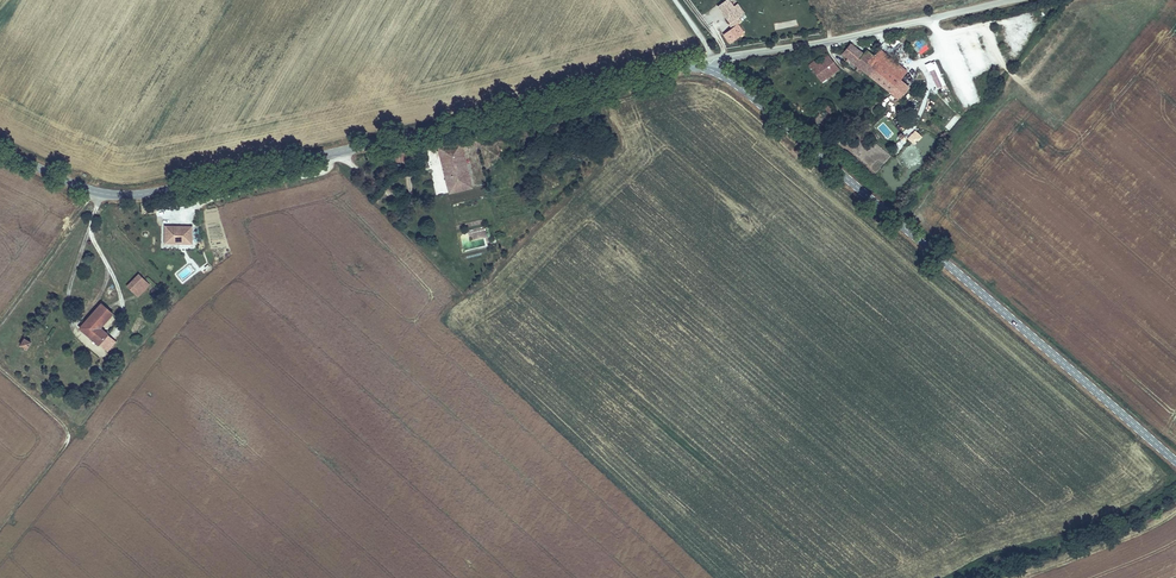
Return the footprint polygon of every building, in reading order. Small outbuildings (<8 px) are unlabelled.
[(731,0),(724,0),(717,6),(729,22),(728,23),(732,27),(742,20),(740,17),(745,12),(738,2),(734,4),(731,0)] [(922,38),(920,32),(906,35),(908,41),(922,38)] [(931,52),(929,43),(924,45),(922,38),(908,41),(912,53),(927,49),(929,52),(931,52)] [(908,71),(886,53),(880,60),(867,50),(864,53),(852,43),(850,43),(842,54),(848,59),(845,62),(854,68),(856,65),(890,92),(908,71)] [(839,69),(828,54),(816,63),(814,61),(808,65),(822,82),(839,69)] [(935,60),(926,64),(937,88),(946,84),(935,60)] [(834,107),(827,101),(823,107),(830,114),(832,111),(831,110),(834,107)] [(462,140),(438,146),(450,192),(473,187),(462,140)] [(894,149),(900,152),(904,144),(898,141),(894,149)] [(193,225),(164,225),(164,243),(193,244),(193,225)] [(134,292),(146,279),(139,273),(138,273),(127,285),(134,292)] [(140,297),(151,284),(146,279),(134,292),(140,297)] [(103,326),(114,313),(103,302),(80,325),(100,345),(111,333),(103,326)] [(107,351),(117,340),(111,333),(100,345),(107,351)] [(27,349),(32,341),(24,336),(19,344),(27,349)]
